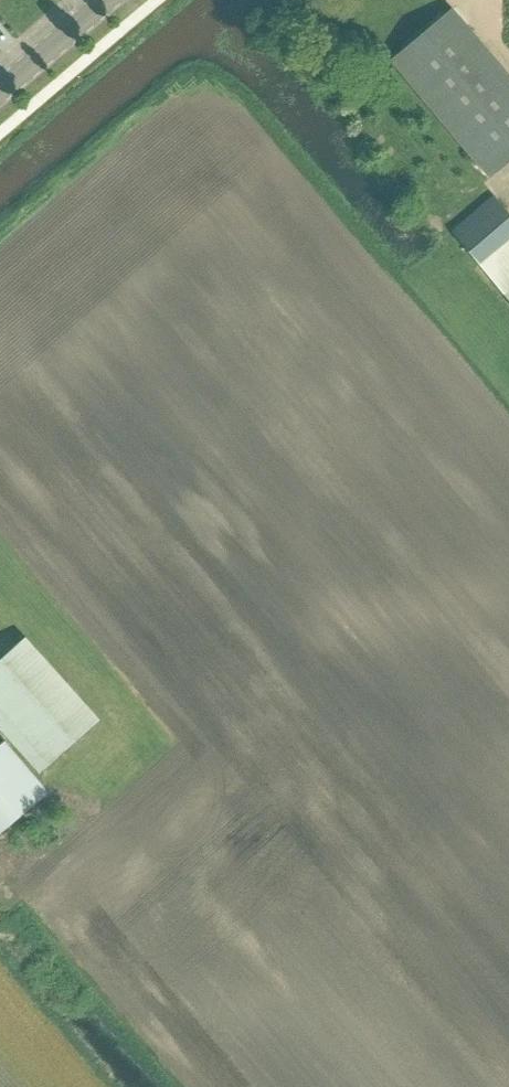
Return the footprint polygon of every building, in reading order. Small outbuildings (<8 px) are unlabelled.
[(390,61),(490,178),(508,163),(508,77),(451,9),(390,61)] [(451,232),(485,272),(508,251),(508,215),(493,196),(451,232)] [(11,650),(0,660),(0,709),(50,764),(99,721),(99,720),(59,675),(25,638),(16,646),(11,650)] [(48,793),(5,742),(0,746),(0,834),(48,793)]
